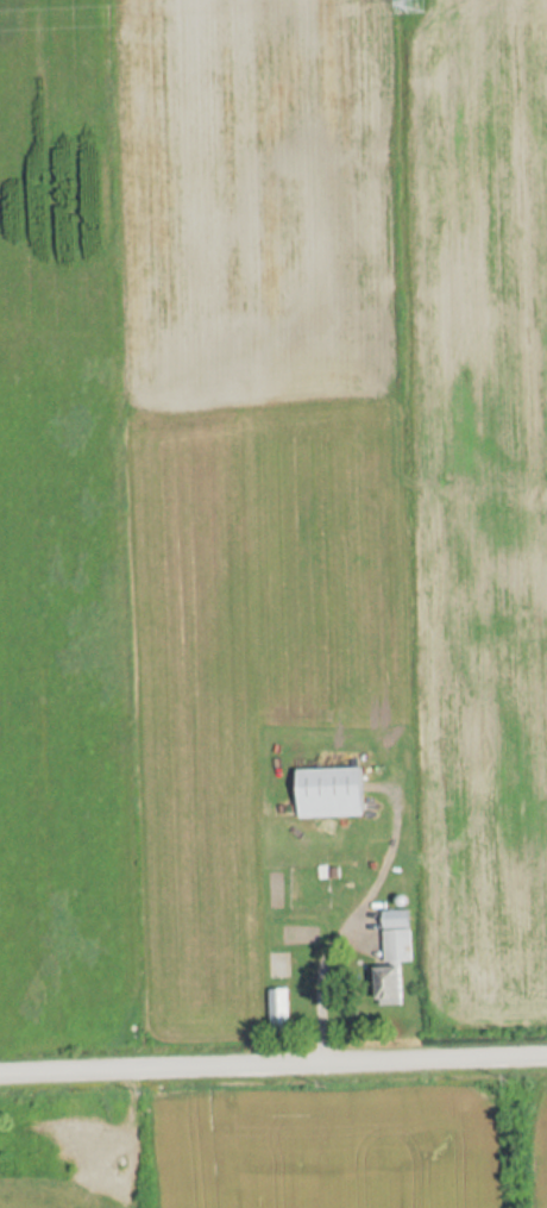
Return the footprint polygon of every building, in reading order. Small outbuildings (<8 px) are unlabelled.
[(365,816),(365,767),(300,767),(300,816),(365,816)] [(412,963),(412,911),(384,911),(384,963),(412,963)] [(377,1005),(405,1005),(405,968),(377,968),(377,1005)] [(269,990),(269,1031),(287,1031),(287,990),(269,990)]
